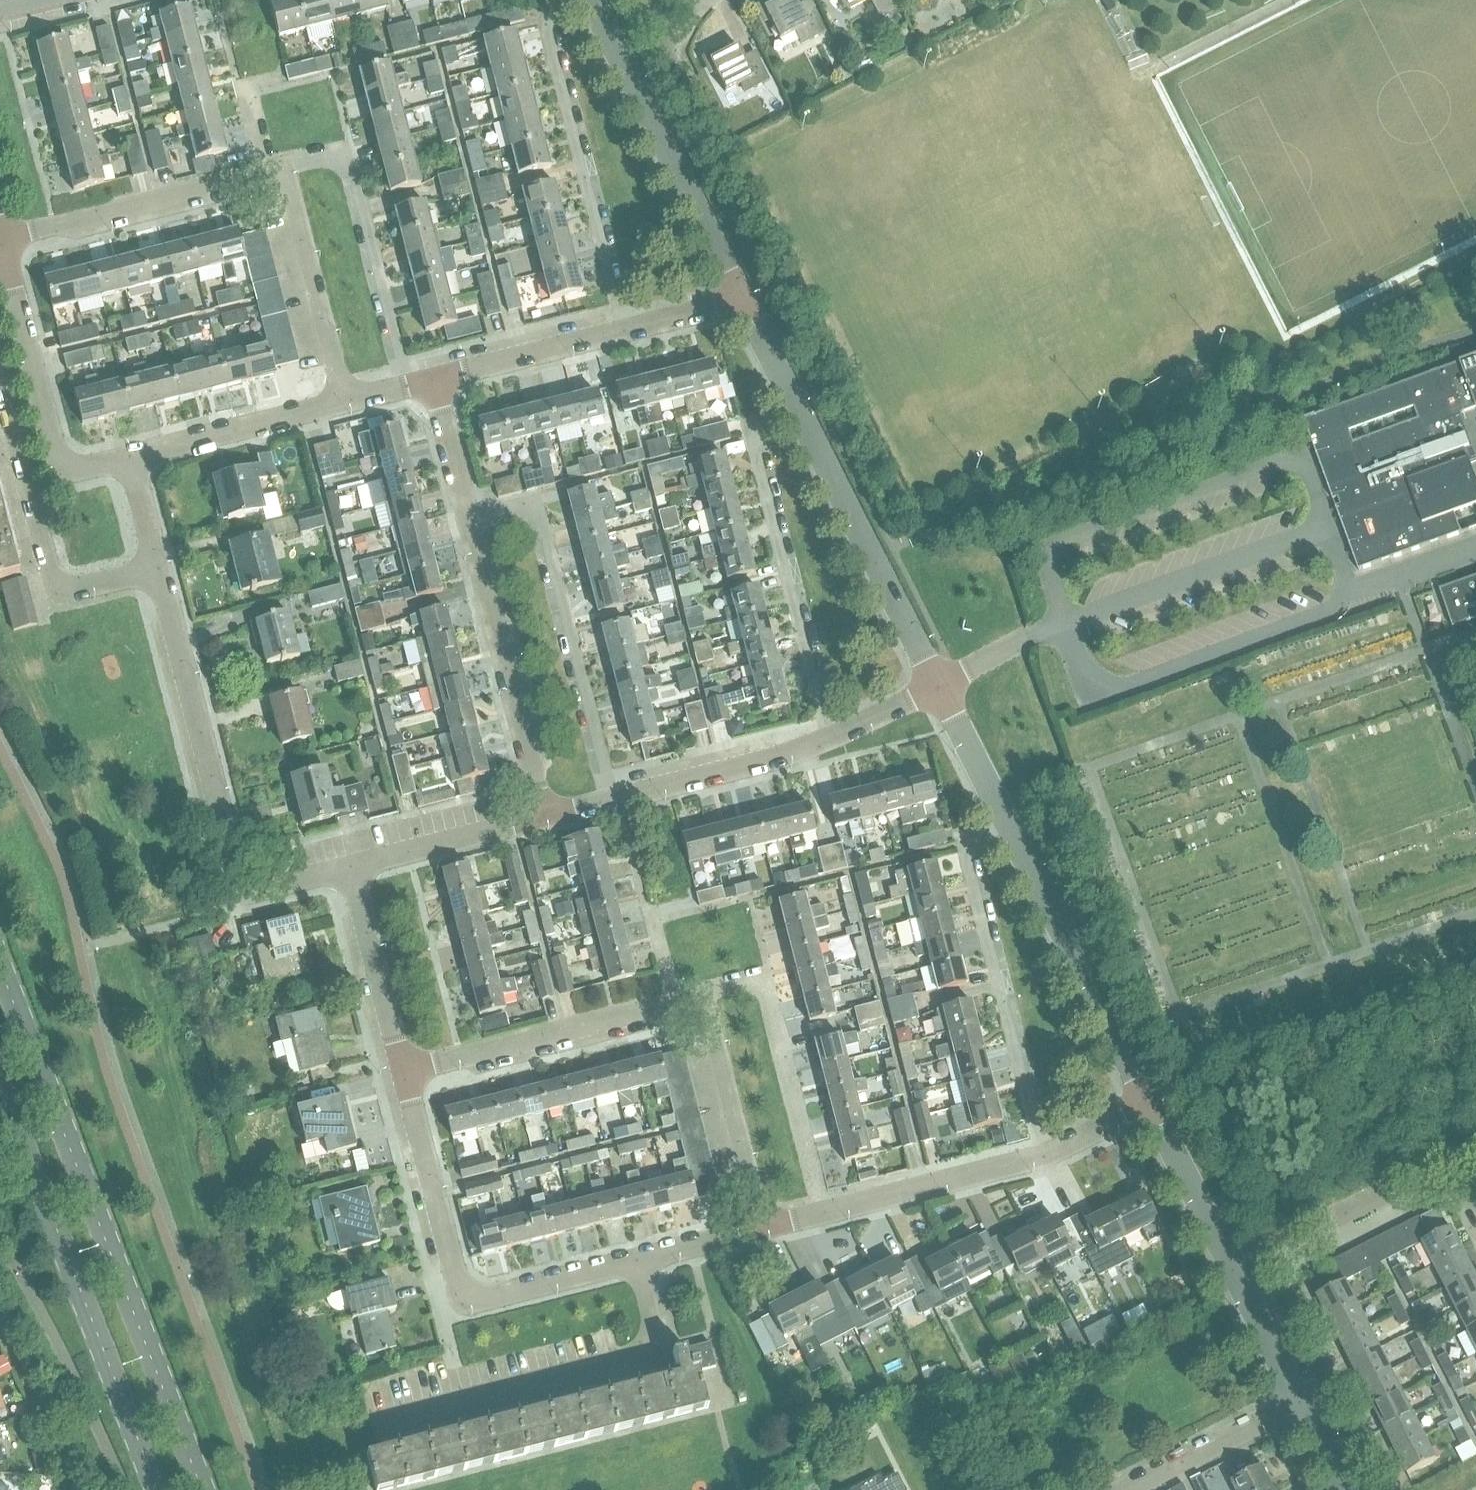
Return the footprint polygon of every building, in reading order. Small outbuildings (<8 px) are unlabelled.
[(297,0),(284,0),(269,4),(278,38),(305,31),(297,0)] [(305,31),(332,24),(326,0),(297,0),(305,31)] [(332,24),(347,20),(350,31),(361,28),(358,17),(359,17),(355,0),(326,0),(332,24)] [(359,17),(386,10),(383,0),(355,0),(359,17)] [(795,32),(802,45),(826,32),(811,4),(800,10),(795,0),(781,0),(773,0),(759,8),(765,21),(769,19),(779,40),(795,32)] [(876,12),(892,4),(890,0),(870,0),(876,12)] [(164,39),(165,40),(196,33),(190,7),(158,15),(162,28),(148,32),(151,43),(164,39)] [(520,8),(492,15),(495,28),(523,21),(520,8)] [(495,28),(492,15),(477,19),(480,31),(495,28)] [(116,23),(124,50),(137,47),(130,20),(116,23)] [(95,28),(102,56),(116,52),(109,25),(95,28)] [(413,25),(400,28),(406,50),(418,47),(413,25)] [(450,26),(438,29),(441,42),(453,39),(450,26)] [(406,50),(400,28),(387,32),(393,54),(406,50)] [(441,42),(438,29),(423,32),(427,45),(441,42)] [(481,40),(488,67),(521,59),(514,32),(481,40)] [(165,40),(171,64),(202,56),(196,33),(165,40)] [(36,45),(43,71),(73,63),(67,38),(36,45)] [(383,43),(366,47),(369,60),(386,56),(383,43)] [(456,46),(442,50),(445,65),(460,62),(456,46)] [(725,92),(741,84),(745,93),(770,81),(757,56),(745,61),(738,46),(727,52),(725,49),(704,59),(711,73),(714,71),(725,92)] [(137,47),(124,50),(126,61),(140,58),(137,47)] [(369,60),(366,47),(353,50),(356,63),(369,60)] [(116,52),(102,56),(105,67),(119,64),(116,52)] [(171,64),(177,88),(208,80),(202,56),(171,64)] [(328,58),(313,61),(316,74),(331,70),(328,58)] [(43,71),(49,94),(79,87),(76,73),(91,69),(89,59),(73,63),(43,71)] [(488,67),(495,95),(528,86),(521,59),(488,67)] [(145,61),(129,65),(131,73),(147,69),(145,61)] [(316,74),(313,61),(285,69),(288,81),(316,74)] [(422,65),(426,80),(440,76),(436,62),(422,65)] [(359,71),(365,96),(395,88),(411,84),(408,73),(393,77),(389,63),(359,71)] [(440,76),(426,80),(430,95),(444,92),(440,76)] [(177,88),(183,111),(214,103),(208,80),(177,88)] [(133,85),(136,98),(149,95),(146,82),(133,85)] [(452,90),(456,105),(469,101),(465,86),(452,90)] [(495,95),(502,122),(535,113),(528,86),(495,95)] [(49,94),(55,118),(85,110),(79,87),(49,94)] [(111,91),(114,103),(128,100),(125,88),(111,91)] [(365,96),(371,120),(401,112),(395,88),(365,96)] [(149,95),(136,98),(139,109),(152,106),(149,95)] [(128,100),(114,103),(117,115),(131,112),(128,100)] [(469,101),(456,105),(459,120),(473,116),(469,101)] [(178,138),(189,135),(221,128),(214,103),(183,111),(187,126),(175,129),(178,138)] [(55,118),(61,142),(91,134),(85,110),(55,118)] [(435,113),(439,129),(453,126),(449,110),(435,113)] [(371,120),(378,145),(408,137),(401,112),(371,120)] [(502,122),(509,149),(542,141),(535,113),(502,122)] [(453,126),(439,129),(442,144),(456,140),(453,126)] [(221,128),(189,135),(195,159),(227,152),(221,128)] [(145,134),(148,145),(162,142),(159,130),(145,134)] [(61,142),(67,166),(97,158),(91,134),(61,142)] [(124,139),(126,151),(140,147),(137,136),(124,139)] [(378,145),(384,169),(414,161),(408,137),(378,145)] [(465,144),(469,159),(482,156),(478,140),(465,144)] [(542,141),(509,149),(516,177),(549,169),(542,141)] [(162,142),(148,145),(154,172),(168,168),(162,142)] [(140,147),(126,151),(133,177),(146,174),(140,147)] [(97,158),(67,166),(74,191),(104,183),(100,168),(110,166),(108,156),(97,158)] [(482,156),(469,159),(473,174),(486,170),(482,156)] [(414,161),(384,169),(390,193),(420,186),(414,161)] [(435,178),(438,190),(465,183),(462,171),(435,178)] [(474,182),(477,194),(504,187),(500,175),(474,182)] [(465,183),(438,190),(442,202),(468,195),(465,183)] [(520,192),(527,219),(560,210),(553,184),(520,192)] [(504,187),(477,194),(481,208),(507,201),(504,187)] [(394,210),(401,235),(431,227),(425,202),(394,210)] [(527,219),(534,246),(567,237),(560,210),(527,219)] [(483,214),(487,228),(500,225),(496,211),(483,214)] [(465,228),(469,244),(482,240),(478,225),(465,228)] [(500,225),(487,228),(491,244),(504,241),(500,225)] [(401,235),(407,260),(437,252),(431,227),(401,235)] [(238,229),(214,235),(222,266),(226,283),(238,280),(234,263),(246,260),(239,235),(238,229)] [(265,230),(239,235),(246,260),(271,254),(265,230)] [(214,235),(190,241),(198,272),(222,266),(214,235)] [(534,246),(541,273),(574,265),(567,237),(534,246)] [(482,240),(469,244),(472,258),(485,254),(482,240)] [(190,241),(166,247),(174,278),(198,272),(190,241)] [(166,247),(142,253),(150,284),(164,281),(167,292),(177,290),(174,278),(166,247)] [(407,260),(412,282),(443,275),(437,252),(407,260)] [(142,253),(118,260),(126,291),(150,284),(142,253)] [(274,266),(271,254),(246,260),(249,272),(274,266)] [(118,260),(93,266),(101,297),(126,291),(118,260)] [(497,268),(500,284),(513,280),(510,265),(497,268)] [(574,265),(541,273),(548,301),(581,292),(574,265)] [(93,266),(69,272),(77,303),(101,297),(93,266)] [(281,291),(274,266),(249,272),(255,298),(281,291)] [(77,303),(69,272),(44,279),(52,309),(77,303)] [(476,277),(479,290),(492,286),(489,273),(476,277)] [(412,282),(418,305),(448,297),(443,275),(412,282)] [(513,280),(500,284),(507,312),(520,309),(513,280)] [(492,286),(479,290),(486,317),(499,314),(492,286)] [(241,288),(228,291),(232,305),(244,302),(241,288)] [(232,305),(228,291),(216,294),(219,308),(232,305)] [(448,297),(418,305),(425,332),(455,324),(448,297)] [(267,344),(273,367),(298,361),(282,299),(257,305),(268,343),(267,344)] [(192,300),(180,303),(184,317),(196,314),(192,300)] [(167,307),(156,310),(159,323),(171,320),(184,317),(180,303),(167,307)] [(246,310),(234,313),(237,326),(249,323),(246,310)] [(144,313),(132,316),(135,329),(147,326),(144,313)] [(237,326),(234,313),(221,316),(224,329),(237,326)] [(135,329),(132,316),(120,319),(123,332),(135,329)] [(198,321),(186,324),(189,338),(201,335),(198,321)] [(189,338),(186,324),(173,328),(176,341),(189,338)] [(83,329),(86,341),(100,338),(97,326),(83,329)] [(61,348),(86,341),(83,329),(58,335),(61,348)] [(150,334),(137,337),(141,350),(153,347),(150,334)] [(141,350),(137,337),(125,340),(128,353),(141,350)] [(243,350),(251,381),(275,374),(273,367),(267,344),(243,350)] [(102,346),(88,349),(91,362),(105,359),(102,346)] [(91,362),(88,349),(63,355),(66,368),(91,362)] [(218,356),(226,387),(251,381),(243,350),(218,356)] [(193,354),(195,362),(203,393),(226,387),(218,356),(206,359),(204,352),(193,354)] [(1475,528),(1475,478),(1471,465),(1475,464),(1475,453),(1462,414),(1475,409),(1475,357),(1304,420),(1315,434),(1318,442),(1333,500),(1339,498),(1341,505),(1336,508),(1346,518),(1357,548),(1359,571),(1383,562),(1382,559),(1389,556),(1390,559),(1431,544),(1430,541),(1437,538),(1439,542),(1475,528)] [(709,361),(687,367),(698,411),(707,408),(703,392),(726,386),(723,374),(713,377),(709,361)] [(171,369),(179,399),(203,393),(195,362),(171,369)] [(122,381),(130,412),(154,405),(146,375),(147,375),(145,368),(144,364),(133,366),(136,378),(122,381)] [(146,375),(154,405),(179,399),(171,369),(158,372),(156,365),(145,368),(147,375),(146,375)] [(687,367),(662,373),(669,400),(683,397),(687,413),(698,411),(687,367)] [(662,373),(640,379),(651,424),(663,421),(658,403),(669,400),(662,373)] [(85,379),(88,390),(74,394),(81,424),(105,418),(98,388),(95,376),(85,379)] [(651,424),(640,379),(615,386),(622,412),(634,409),(639,427),(651,424)] [(130,412),(122,381),(98,388),(105,418),(130,412)] [(595,391),(570,397),(577,424),(602,418),(595,391)] [(570,397),(548,403),(555,429),(577,424),(570,397)] [(548,403),(524,409),(531,436),(532,436),(536,454),(548,451),(543,432),(555,429),(548,403)] [(524,409),(501,414),(508,441),(531,436),(524,409)] [(508,441),(501,414),(477,420),(484,447),(499,444),(502,454),(511,452),(508,441)] [(726,422),(702,428),(706,445),(730,439),(726,422)] [(373,432),(358,436),(364,458),(369,457),(379,454),(404,448),(404,447),(399,425),(373,432)] [(706,445),(702,428),(693,431),(697,448),(706,445)] [(666,438),(655,440),(660,457),(670,455),(666,438)] [(660,457),(655,440),(646,443),(650,460),(660,457)] [(337,441),(325,444),(328,454),(332,468),(343,465),(341,455),(337,441)] [(325,444),(313,447),(316,457),(328,454),(325,444)] [(382,466),(385,478),(410,472),(404,448),(379,454),(369,457),(372,469),(382,466)] [(257,457),(263,479),(277,475),(271,453),(257,457)] [(328,454),(316,457),(320,471),(322,480),(334,477),(332,468),(328,454)] [(597,455),(586,458),(590,475),(602,472),(597,455)] [(687,489),(701,486),(728,479),(722,455),(695,461),(699,476),(684,479),(687,489)] [(623,467),(621,456),(604,459),(607,471),(623,467)] [(590,475),(586,458),(578,460),(582,477),(590,475)] [(685,470),(682,458),(647,467),(650,479),(685,470)] [(549,467),(539,469),(544,486),(553,483),(549,467)] [(244,513),(263,508),(253,468),(214,478),(220,504),(224,504),(228,521),(245,516),(244,513)] [(544,486),(539,469),(530,471),(529,468),(519,471),(525,491),(544,486)] [(379,480),(385,504),(416,496),(410,472),(385,478),(379,480)] [(493,481),(497,498),(521,492),(517,475),(493,481)] [(701,486),(707,509),(734,502),(728,479),(701,486)] [(567,494),(573,517),(614,507),(610,493),(595,497),(593,488),(567,494)] [(630,494),(632,503),(649,498),(647,490),(630,494)] [(20,573),(0,495),(0,578),(20,573)] [(385,504),(391,528),(422,520),(416,496),(385,504)] [(649,498),(632,503),(635,514),(652,509),(649,498)] [(327,504),(331,518),(340,516),(336,501),(327,504)] [(707,509),(713,532),(740,525),(734,502),(707,509)] [(573,517),(579,541),(605,535),(602,524),(617,520),(614,507),(573,517)] [(659,511),(661,521),(678,517),(676,507),(659,511)] [(296,517),(300,534),(325,528),(322,511),(296,517)] [(340,516),(331,518),(334,531),(343,528),(340,516)] [(678,517),(661,521),(663,531),(680,527),(678,517)] [(391,528),(397,551),(428,543),(422,520),(391,528)] [(700,548),(703,560),(746,549),(740,525),(713,532),(716,544),(700,548)] [(336,536),(338,542),(350,538),(349,533),(336,536)] [(579,541),(585,565),(626,555),(623,545),(608,549),(605,535),(579,541)] [(642,541),(644,550),(661,545),(659,536),(642,541)] [(256,589),(278,583),(266,537),(232,546),(236,561),(234,563),(236,571),(238,572),(243,592),(251,590),(252,592),(256,591),(256,589)] [(350,538),(338,542),(339,549),(352,545),(350,538)] [(434,567),(428,543),(397,551),(403,575),(405,575),(434,567)] [(661,545),(644,550),(647,561),(664,556),(661,545)] [(339,551),(343,565),(352,563),(348,548),(339,551)] [(746,549),(703,560),(705,571),(722,567),(725,579),(752,572),(746,549)] [(395,553),(361,557),(363,580),(381,578),(380,561),(396,559),(395,553)] [(671,558),(673,567),(689,563),(687,554),(671,558)] [(585,565),(591,588),(616,582),(613,569),(628,565),(626,555),(585,565)] [(343,565),(349,589),(358,586),(358,587),(361,586),(359,579),(356,580),(352,563),(343,565)] [(689,563),(673,567),(675,578),(692,574),(689,563)] [(434,567),(405,575),(409,588),(402,590),(405,600),(440,591),(434,567)] [(651,573),(653,584),(670,579),(667,569),(651,573)] [(1447,582),(1457,620),(1475,615),(1475,575),(1447,582)] [(1,585),(4,596),(28,590),(25,579),(1,585)] [(616,582),(591,588),(596,611),(622,605),(619,591),(630,589),(627,579),(616,582)] [(678,587),(680,598),(703,593),(700,582),(678,587)] [(309,593),(313,608),(346,600),(342,585),(309,593)] [(358,586),(349,589),(353,605),(362,603),(358,587),(358,586)] [(725,620),(735,618),(762,611),(756,587),(729,594),(732,607),(722,609),(725,620)] [(4,596),(7,608),(31,602),(28,590),(4,596)] [(703,593),(680,598),(689,631),(706,627),(700,607),(693,609),(690,598),(703,594),(703,593)] [(7,608),(11,620),(34,614),(31,602),(7,608)] [(354,608),(357,620),(381,614),(378,602),(354,608)] [(664,627),(666,636),(683,632),(681,623),(679,623),(674,602),(661,605),(666,627),(664,627)] [(422,625),(425,637),(451,630),(445,606),(418,613),(409,617),(412,627),(422,625)] [(282,662),(301,658),(289,610),(270,615),(271,618),(251,623),(255,637),(259,636),(266,664),(282,660),(282,662)] [(735,618),(741,642),(768,635),(762,611),(735,618)] [(34,614),(11,620),(14,631),(37,625),(34,614)] [(381,614),(357,620),(360,633),(384,626),(381,614)] [(601,627),(607,651),(641,643),(647,641),(643,625),(635,627),(633,618),(601,627)] [(415,639),(421,663),(457,654),(451,630),(425,637),(415,639)] [(683,632),(666,636),(668,646),(685,642),(683,632)] [(361,636),(365,653),(375,650),(371,634),(361,636)] [(744,654),(747,665),(774,658),(768,635),(741,642),(730,645),(733,657),(744,654)] [(693,645),(695,653),(711,649),(709,641),(693,645)] [(607,651),(612,674),(639,667),(646,665),(641,643),(607,651)] [(711,649),(695,653),(697,664),(714,660),(711,649)] [(421,663),(427,686),(462,677),(457,654),(421,663)] [(367,658),(371,676),(380,673),(380,674),(392,670),(390,663),(378,666),(376,656),(367,658)] [(740,680),(742,690),(780,680),(774,658),(747,665),(750,677),(740,680)] [(334,668),(338,683),(364,677),(360,661),(334,668)] [(612,674),(618,697),(655,688),(660,687),(657,674),(641,678),(639,667),(612,674)] [(675,674),(678,682),(695,678),(692,669),(675,674)] [(384,687),(380,674),(380,673),(371,676),(375,689),(384,687)] [(443,708),(468,702),(462,677),(427,686),(433,710),(443,708)] [(695,678),(678,682),(681,693),(698,688),(695,678)] [(780,680),(742,690),(721,696),(719,687),(704,691),(712,724),(727,720),(724,707),(756,699),(759,711),(786,705),(780,680)] [(618,697),(624,721),(651,714),(648,703),(658,700),(655,688),(618,697)] [(303,707),(310,705),(306,692),(271,701),(282,745),(311,737),(303,707)] [(683,705),(689,729),(705,725),(700,701),(683,705)] [(443,708),(449,732),(474,725),(468,702),(443,708)] [(379,705),(383,723),(392,720),(388,703),(379,705)] [(651,714),(624,721),(630,744),(657,737),(653,725),(663,722),(661,712),(651,714)] [(392,720),(383,723),(387,737),(396,734),(392,720)] [(449,732),(455,755),(480,749),(474,725),(449,732)] [(480,749),(455,755),(444,757),(451,782),(456,781),(460,797),(475,793),(471,777),(486,773),(480,749)] [(392,757),(395,771),(408,767),(404,753),(392,757)] [(408,767),(395,771),(402,795),(414,791),(408,767)] [(360,785),(331,792),(325,769),(291,778),(303,824),(347,813),(348,817),(366,812),(360,785)] [(928,771),(903,778),(914,821),(925,819),(921,803),(935,799),(928,771)] [(903,778),(877,784),(884,812),(897,809),(901,825),(914,821),(903,778)] [(860,818),(859,819),(862,830),(874,827),(871,816),(884,812),(877,784),(853,791),(860,818)] [(454,790),(424,797),(422,790),(415,792),(419,806),(455,797),(454,790)] [(833,825),(859,819),(860,818),(853,791),(826,798),(833,825)] [(807,803),(781,809),(788,837),(791,851),(804,847),(801,834),(814,830),(807,803)] [(781,809),(756,815),(763,843),(788,837),(781,809)] [(756,815),(730,821),(740,860),(752,857),(749,846),(763,843),(756,815)] [(730,821),(705,828),(712,856),(714,866),(740,860),(730,821)] [(712,856),(705,828),(679,834),(689,873),(702,870),(700,859),(712,856)] [(942,829),(917,835),(920,848),(945,842),(942,829)] [(561,840),(567,864),(603,856),(597,831),(561,840)] [(920,848),(917,835),(906,838),(909,851),(920,848)] [(840,841),(828,844),(834,869),(847,866),(840,841)] [(834,869),(828,844),(815,847),(821,873),(834,869)] [(523,849),(529,874),(541,871),(534,846),(523,849)] [(868,852),(870,862),(885,859),(883,849),(868,852)] [(502,855),(508,879),(520,876),(514,852),(502,855)] [(581,874),(584,885),(609,879),(603,856),(567,864),(566,865),(569,877),(581,874)] [(889,898),(912,892),(940,885),(933,860),(893,871),(896,884),(886,886),(889,898)] [(440,871),(446,895),(473,888),(467,864),(440,871)] [(815,866),(797,871),(799,880),(817,876),(815,866)] [(541,871),(529,874),(532,886),(544,883),(541,871)] [(799,880),(797,871),(784,874),(786,883),(799,880)] [(520,876),(508,879),(514,904),(526,901),(520,876)] [(759,878),(746,881),(748,891),(762,888),(759,878)] [(573,901),(576,913),(615,903),(609,879),(584,885),(587,897),(573,901)] [(748,891),(746,881),(732,884),(734,894),(748,891)] [(696,897),(697,904),(723,897),(720,885),(694,891),(696,897)] [(912,892),(918,916),(946,909),(940,885),(912,892)] [(446,895),(452,918),(480,912),(489,909),(482,886),(473,888),(446,895)] [(859,891),(862,905),(873,903),(869,889),(859,891)] [(777,900),(783,926),(824,915),(821,902),(805,906),(802,894),(777,900)] [(842,897),(846,910),(855,907),(852,894),(842,897)] [(582,938),(596,934),(596,932),(620,926),(615,903),(576,913),(579,925),(582,938)] [(873,903),(862,905),(866,919),(876,916),(873,903)] [(539,909),(541,921),(551,919),(548,907),(539,909)] [(855,907),(846,910),(849,924),(859,922),(855,907)] [(907,919),(913,944),(953,934),(946,909),(918,916),(907,919)] [(522,913),(525,925),(534,923),(531,911),(522,913)] [(452,918),(459,942),(498,932),(494,920),(482,923),(480,912),(452,918)] [(256,948),(265,984),(307,973),(303,954),(307,953),(298,917),(284,920),(283,915),(241,926),(247,950),(256,948)] [(783,926),(789,949),(814,942),(811,930),(827,926),(824,915),(783,926)] [(551,919),(541,921),(545,936),(555,934),(551,919)] [(534,923),(525,925),(530,941),(538,938),(534,923)] [(977,925),(960,929),(970,972),(988,968),(977,925)] [(585,949),(588,959),(626,949),(620,926),(596,932),(596,934),(599,945),(585,949)] [(459,942),(465,965),(492,958),(489,946),(504,942),(501,931),(498,932),(459,942)] [(182,941),(188,964),(216,957),(211,934),(182,941)] [(837,949),(839,956),(856,951),(850,934),(823,942),(826,952),(837,949)] [(928,953),(931,965),(959,958),(953,934),(913,944),(916,956),(928,953)] [(854,939),(858,955),(867,953),(863,937),(854,939)] [(872,944),(874,954),(885,951),(882,941),(872,944)] [(789,949),(795,972),(833,962),(831,952),(818,956),(814,942),(789,949)] [(626,949),(588,959),(590,970),(604,966),(607,980),(632,974),(626,949)] [(885,951),(874,954),(878,967),(888,964),(885,951)] [(867,953),(858,955),(862,972),(871,970),(867,953)] [(552,959),(554,969),(565,965),(563,956),(552,959)] [(465,965),(471,989),(498,983),(492,958),(465,965)] [(959,958),(931,965),(937,989),(965,982),(959,958)] [(530,965),(532,974),(544,971),(542,962),(530,965)] [(795,972),(801,996),(827,989),(824,978),(836,975),(833,962),(795,972)] [(565,965),(554,969),(560,993),(571,990),(565,965)] [(544,971),(532,974),(539,998),(551,995),(544,971)] [(498,983),(471,989),(477,1013),(504,1006),(501,994),(517,990),(514,979),(498,983)] [(827,989),(801,996),(807,1021),(833,1015),(827,989)] [(887,1000),(889,1010),(914,1004),(912,994),(887,1000)] [(935,1035),(949,1031),(977,1024),(970,1000),(941,1007),(936,1010),(938,1018),(931,1020),(935,1035)] [(854,1009),(857,1019),(882,1012),(879,1002),(854,1009)] [(914,1004),(889,1010),(893,1024),(918,1018),(914,1004)] [(294,1039),(302,1071),(334,1063),(320,1008),(274,1020),(280,1042),(294,1039)] [(882,1012),(857,1019),(860,1032),(885,1026),(882,1012)] [(939,1059),(955,1055),(983,1047),(977,1024),(949,1031),(952,1042),(935,1046),(939,1059)] [(813,1042),(819,1065),(845,1058),(843,1049),(858,1045),(854,1032),(839,1035),(813,1042)] [(955,1055),(961,1079),(989,1072),(983,1047),(955,1055)] [(681,1049),(658,1056),(661,1067),(684,1060),(681,1049)] [(658,1055),(634,1062),(640,1086),(652,1083),(657,1099),(668,1096),(669,1096),(667,1089),(664,1078),(661,1067),(658,1056),(658,1055)] [(911,1055),(902,1058),(904,1069),(914,1066),(911,1055)] [(819,1065),(826,1089),(852,1082),(845,1058),(819,1065)] [(884,1061),(888,1074),(897,1072),(894,1059),(884,1061)] [(686,1072),(684,1060),(661,1067),(664,1078),(686,1072)] [(634,1062),(610,1068),(617,1093),(621,1109),(633,1105),(629,1089),(640,1086),(634,1062)] [(914,1066),(904,1069),(908,1081),(917,1078),(914,1066)] [(610,1068),(586,1074),(593,1099),(617,1093),(610,1068)] [(689,1083),(686,1072),(664,1078),(667,1089),(689,1083)] [(961,1079),(967,1103),(995,1096),(989,1072),(961,1079)] [(586,1074),(563,1080),(570,1105),(593,1099),(586,1074)] [(826,1089),(832,1113),(858,1106),(855,1095),(867,1092),(863,1079),(852,1082),(826,1089)] [(563,1080),(539,1086),(545,1111),(570,1105),(563,1080)] [(669,1096),(668,1096),(670,1100),(692,1094),(689,1083),(667,1089),(669,1096)] [(539,1086),(515,1092),(521,1117),(545,1111),(539,1086)] [(515,1092),(492,1098),(498,1124),(521,1117),(515,1092)] [(692,1094),(670,1100),(672,1111),(695,1105),(692,1094)] [(321,1140),(325,1154),(355,1146),(342,1096),(296,1107),(305,1144),(321,1140)] [(995,1096),(967,1103),(950,1107),(957,1132),(1002,1121),(995,1096)] [(492,1098),(468,1105),(475,1130),(498,1124),(492,1098)] [(915,1106),(917,1116),(930,1113),(928,1102),(915,1106)] [(475,1130),(468,1105),(445,1111),(451,1136),(475,1130)] [(695,1105),(672,1111),(674,1115),(676,1122),(698,1116),(695,1105)] [(832,1113),(838,1136),(864,1130),(858,1106),(832,1113)] [(893,1112),(895,1122),(909,1118),(907,1108),(893,1112)] [(930,1113),(917,1116),(923,1141),(936,1138),(930,1113)] [(676,1122),(674,1115),(661,1119),(663,1127),(676,1124),(675,1122),(676,1122)] [(909,1118),(895,1122),(901,1146),(915,1143),(909,1118)] [(640,1124),(626,1128),(628,1136),(642,1133),(640,1124)] [(681,1141),(681,1142),(703,1137),(700,1125),(678,1131),(681,1141)] [(864,1130),(838,1136),(845,1161),(870,1154),(867,1141),(879,1138),(876,1127),(864,1130)] [(628,1136),(626,1128),(613,1131),(615,1140),(628,1136)] [(667,1145),(681,1141),(678,1131),(664,1134),(667,1145)] [(593,1136),(579,1140),(581,1148),(595,1145),(593,1136)] [(681,1142),(684,1154),(706,1148),(703,1137),(681,1142)] [(581,1148),(579,1140),(566,1143),(568,1152),(581,1148)] [(644,1140),(630,1144),(633,1153),(646,1150),(644,1140)] [(633,1153),(630,1144),(617,1147),(619,1156),(633,1153)] [(556,1145),(530,1151),(533,1161),(558,1154),(556,1145)] [(357,1150),(362,1169),(371,1166),(366,1147),(357,1150)] [(684,1154),(685,1156),(687,1164),(709,1158),(706,1148),(684,1154)] [(533,1161),(530,1151),(518,1154),(521,1164),(533,1161)] [(596,1152),(583,1156),(586,1166),(599,1162),(596,1152)] [(493,1156),(483,1159),(486,1171),(497,1168),(493,1156)] [(586,1166),(583,1156),(570,1159),(572,1169),(586,1166)] [(677,1174),(664,1178),(671,1204),(696,1198),(693,1187),(690,1175),(687,1164),(685,1156),(673,1160),(677,1174)] [(709,1158),(687,1164),(690,1175),(712,1169),(709,1158)] [(486,1171),(483,1159),(459,1165),(462,1178),(486,1171)] [(549,1164),(535,1168),(537,1177),(552,1173),(549,1164)] [(537,1177),(535,1168),(523,1171),(525,1180),(537,1177)] [(630,1187),(617,1190),(623,1216),(648,1210),(641,1183),(637,1168),(626,1171),(630,1187)] [(712,1169),(690,1175),(693,1187),(715,1181),(712,1169)] [(499,1176),(488,1179),(492,1192),(503,1189),(499,1176)] [(591,1187),(594,1197),(600,1222),(623,1216),(617,1190),(607,1193),(603,1177),(589,1180),(591,1187)] [(664,1178),(641,1183),(648,1210),(671,1204),(664,1178)] [(492,1192),(488,1179),(464,1185),(467,1197),(492,1192)] [(693,1187),(696,1198),(718,1192),(715,1181),(693,1187)] [(334,1216),(342,1250),(378,1242),(365,1187),(319,1199),(324,1219),(334,1216)] [(1146,1192),(1110,1210),(1125,1240),(1145,1229),(1149,1237),(1163,1229),(1160,1223),(1161,1222),(1146,1192)] [(535,1212),(522,1215),(529,1240),(553,1234),(546,1209),(542,1194),(531,1197),(535,1212)] [(594,1197),(570,1203),(576,1228),(600,1222),(594,1197)] [(570,1203),(546,1209),(553,1234),(576,1228),(570,1203)] [(505,1246),(499,1221),(496,1207),(484,1210),(487,1224),(475,1227),(481,1253),(505,1246)] [(1084,1213),(1070,1220),(1085,1249),(1087,1254),(1098,1276),(1134,1258),(1125,1240),(1110,1210),(1088,1221),(1084,1213)] [(1431,1213),(1421,1218),(1431,1238),(1441,1233),(1431,1213)] [(522,1215),(499,1221),(505,1246),(529,1240),(522,1215)] [(1420,1243),(1423,1242),(1431,1238),(1421,1218),(1420,1216),(1409,1222),(1420,1243)] [(1057,1217),(1029,1230),(1044,1260),(1072,1246),(1076,1254),(1085,1249),(1070,1220),(1061,1225),(1057,1217)] [(1409,1249),(1420,1243),(1409,1222),(1399,1227),(1409,1249)] [(1399,1254),(1409,1249),(1399,1227),(1388,1233),(1399,1254)] [(1423,1242),(1434,1265),(1463,1250),(1452,1227),(1441,1233),(1431,1238),(1423,1242)] [(1002,1234),(989,1240),(1004,1269),(1016,1263),(1020,1271),(1044,1260),(1029,1230),(1006,1242),(1002,1234)] [(1388,1260),(1399,1254),(1388,1233),(1377,1238),(1388,1260)] [(976,1237),(949,1250),(964,1280),(991,1266),(995,1274),(1004,1269),(989,1240),(979,1245),(976,1237)] [(1381,1263),(1370,1242),(1359,1247),(1370,1269),(1372,1268),(1381,1263)] [(1359,1247),(1348,1253),(1359,1274),(1370,1269),(1359,1247)] [(922,1255),(911,1260),(925,1290),(933,1306),(935,1310),(970,1292),(964,1280),(949,1250),(926,1262),(922,1255)] [(1434,1265),(1445,1287),(1474,1272),(1463,1250),(1434,1265)] [(1348,1253),(1338,1258),(1348,1280),(1359,1274),(1348,1253)] [(896,1257),(870,1270),(890,1309),(912,1298),(920,1313),(933,1306),(925,1290),(911,1260),(900,1265),(896,1257)] [(1327,1264),(1337,1285),(1346,1281),(1348,1280),(1338,1258),(1327,1264)] [(1387,1276),(1381,1263),(1372,1268),(1378,1281),(1387,1276)] [(1393,1270),(1400,1283),(1409,1278),(1402,1265),(1393,1270)] [(845,1277),(831,1283),(844,1310),(853,1327),(853,1328),(890,1309),(870,1270),(847,1281),(845,1277)] [(1457,1309),(1475,1299),(1475,1275),(1474,1272),(1445,1287),(1457,1309)] [(386,1309),(395,1307),(388,1278),(345,1289),(352,1318),(356,1317),(365,1354),(396,1346),(386,1309)] [(1409,1278),(1400,1283),(1406,1296),(1415,1291),(1409,1278)] [(1317,1295),(1329,1318),(1358,1304),(1346,1281),(1337,1285),(1317,1295)] [(819,1282),(793,1295),(813,1335),(817,1344),(843,1331),(853,1327),(844,1310),(831,1283),(822,1288),(819,1282)] [(772,1313),(759,1319),(774,1349),(785,1344),(783,1338),(791,1334),(796,1344),(812,1336),(813,1335),(793,1295),(769,1307),(772,1313)] [(1388,1300),(1395,1313),(1404,1308),(1397,1295),(1388,1300)] [(1468,1331),(1475,1327),(1475,1299),(1457,1309),(1468,1331)] [(1143,1301),(1125,1316),(1134,1327),(1152,1313),(1143,1301)] [(1046,1312),(1055,1334),(1073,1327),(1064,1304),(1046,1312)] [(1329,1318),(1340,1341),(1369,1326),(1358,1304),(1329,1318)] [(1404,1308),(1395,1313),(1401,1326),(1410,1321),(1404,1308)] [(1415,1314),(1422,1327),(1431,1322),(1425,1309),(1415,1314)] [(1431,1322),(1422,1327),(1429,1340),(1438,1335),(1431,1322)] [(1340,1341),(1351,1363),(1380,1348),(1369,1326),(1340,1341)] [(1475,1347),(1475,1327),(1468,1331),(1475,1347)] [(1410,1344),(1417,1357),(1426,1353),(1419,1340),(1410,1344)] [(715,1365),(709,1341),(673,1350),(679,1374),(367,1454),(377,1489),(389,1489),(708,1408),(699,1369),(715,1365)] [(1351,1363),(1362,1385),(1391,1370),(1380,1348),(1351,1363)] [(1426,1353),(1417,1357),(1424,1370),(1433,1366),(1426,1353)] [(1438,1358),(1444,1371),(1454,1366),(1447,1353),(1438,1358)] [(948,1379),(942,1367),(939,1369),(937,1366),(922,1373),(930,1388),(948,1379)] [(1454,1366),(1444,1371),(1451,1384),(1460,1380),(1454,1366)] [(1362,1385),(1374,1407),(1402,1392),(1391,1370),(1362,1385)] [(8,1407),(4,1383),(0,1384),(0,1409),(8,1407)] [(1433,1388),(1439,1401),(1448,1397),(1442,1384),(1433,1388)] [(864,1391),(856,1395),(863,1410),(871,1406),(864,1391)] [(1374,1407),(1385,1429),(1414,1414),(1402,1392),(1374,1407)] [(1448,1397),(1439,1401),(1446,1415),(1455,1410),(1448,1397)] [(1460,1402),(1467,1415),(1475,1411),(1469,1398),(1460,1402)] [(1467,1415),(1473,1428),(1475,1427),(1475,1411),(1467,1415)] [(1385,1429),(1396,1451),(1425,1436),(1414,1414),(1385,1429)] [(1471,1441),(1464,1428),(1455,1432),(1462,1446),(1471,1441)] [(1425,1436),(1396,1451),(1408,1474),(1437,1459),(1425,1436)] [(1238,1489),(1270,1489),(1274,1488),(1263,1465),(1233,1480),(1238,1489)] [(896,1473),(880,1480),(877,1476),(848,1489),(905,1489),(896,1473)] [(1198,1489),(1211,1489),(1203,1474),(1193,1479),(1198,1489)]
